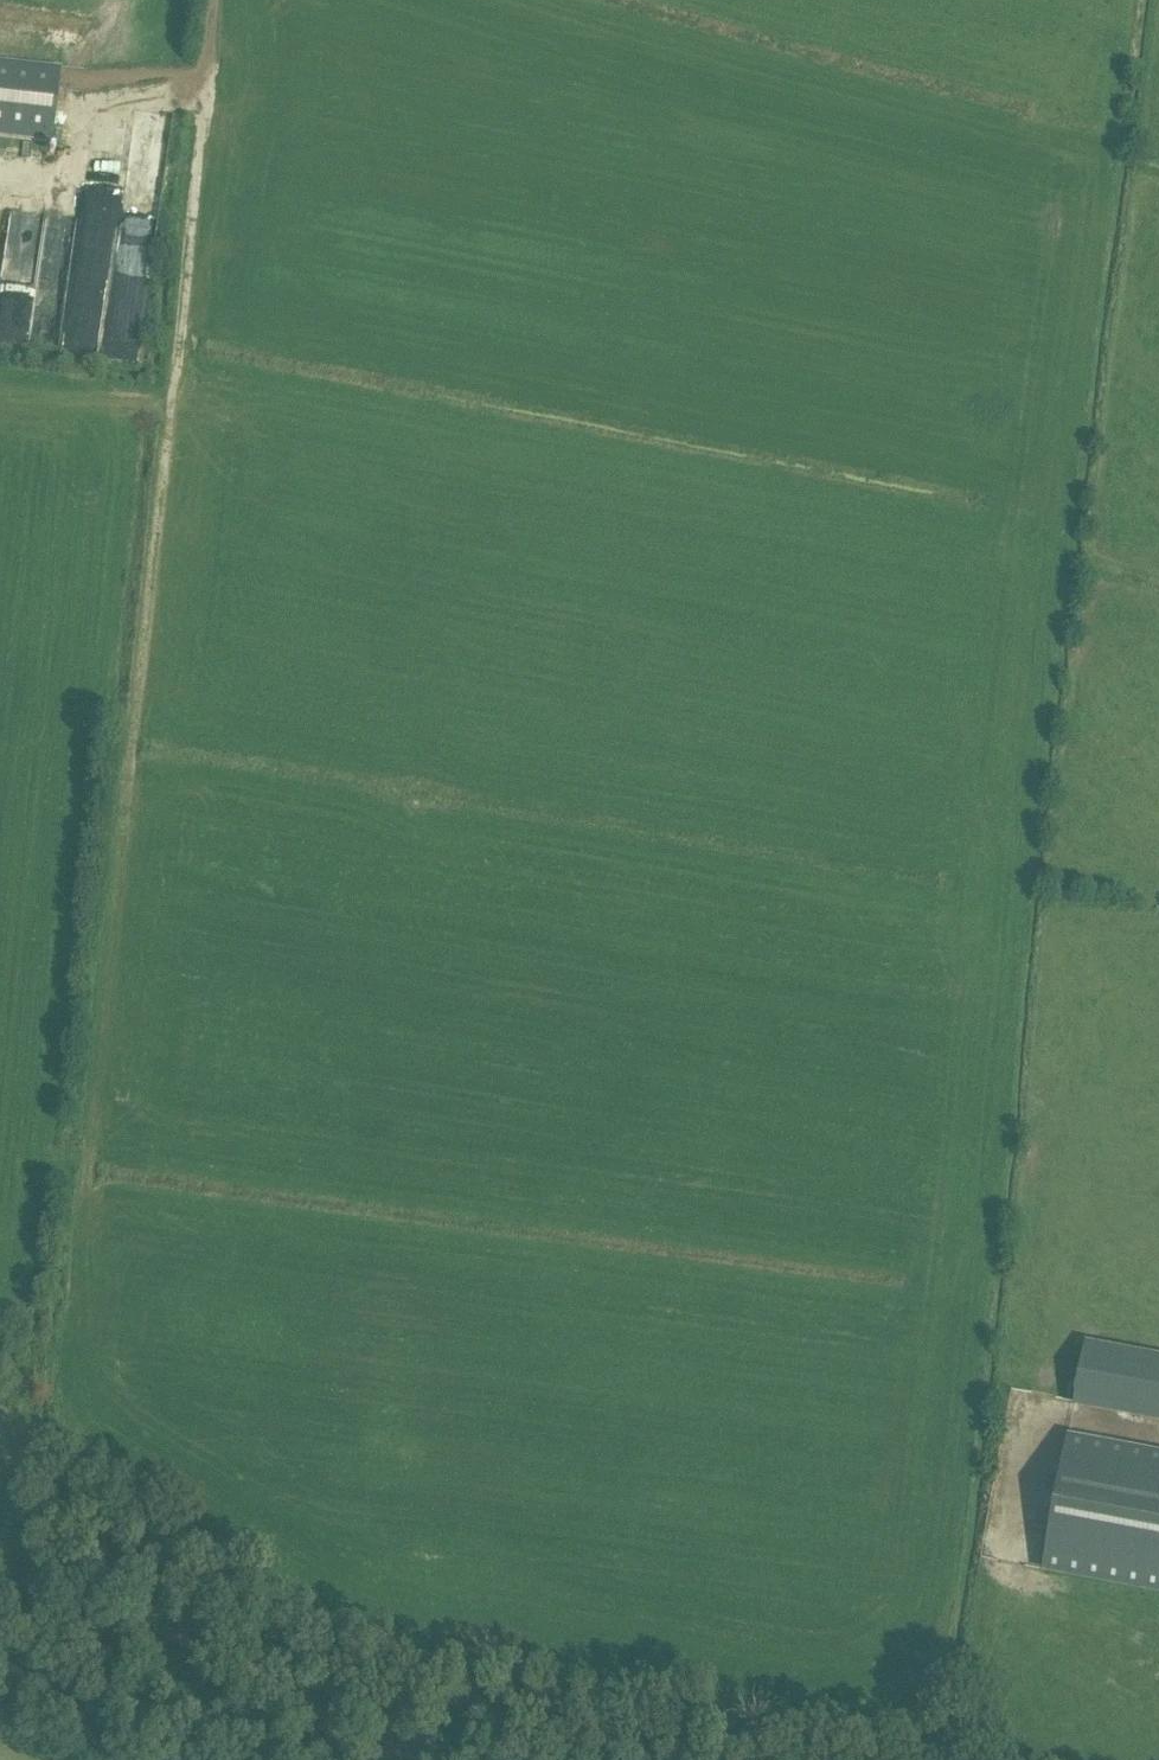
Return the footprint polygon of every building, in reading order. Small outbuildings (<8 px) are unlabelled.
[(0,61),(0,137),(50,143),(60,68),(0,61)] [(105,222),(69,217),(62,277),(54,276),(61,216),(3,209),(0,234),(0,341),(52,347),(52,344),(91,348),(105,222)] [(108,272),(96,353),(128,357),(140,277),(108,272)] [(1045,1569),(1158,1591),(1158,1457),(1069,1440),(1045,1569)]
